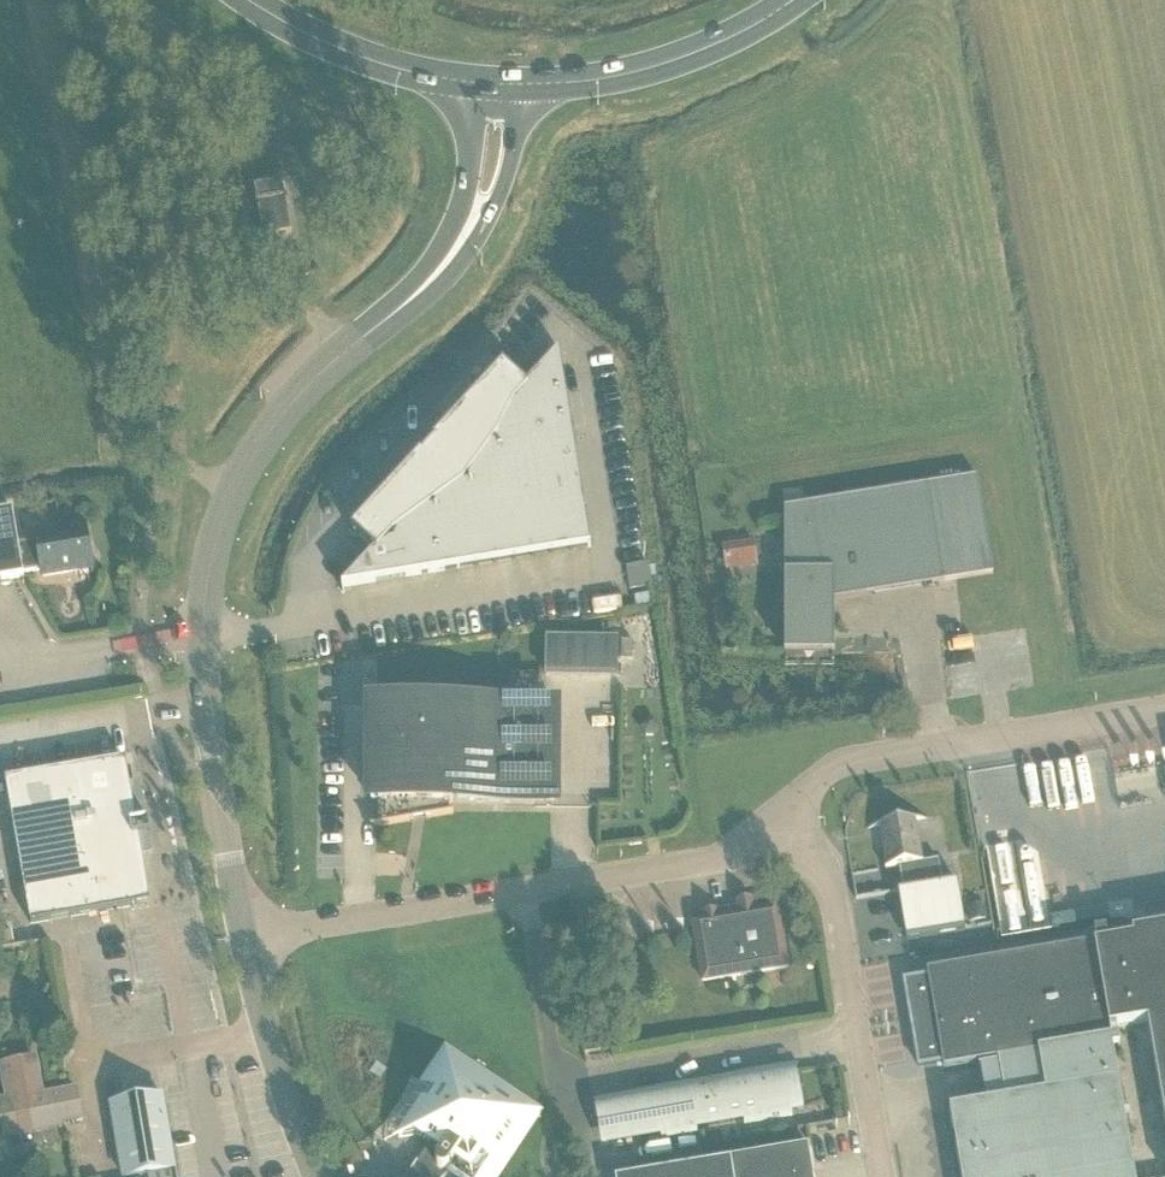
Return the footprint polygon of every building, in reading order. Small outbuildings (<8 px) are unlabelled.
[(254,186),(263,237),(275,235),(292,232),(282,180),(254,186)] [(559,350),(532,379),(508,357),(352,526),(377,549),(342,586),(591,546),(559,350)] [(785,507),(785,573),(785,646),(835,646),(835,618),(833,618),(833,599),(993,572),(978,476),(785,507)] [(24,573),(18,543),(13,510),(0,513),(0,580),(24,576),(24,573)] [(18,543),(24,573),(42,570),(43,576),(93,568),(85,521),(66,524),(67,533),(37,538),(37,540),(18,543)] [(620,636),(546,635),(545,675),(619,677),(620,636)] [(550,703),(379,702),(379,801),(380,801),(380,825),(454,812),(452,802),(550,802),(550,703)] [(646,733),(653,733),(657,727),(653,721),(646,720),(642,727),(646,733)] [(150,902),(126,759),(5,779),(30,923),(150,902)] [(921,862),(914,818),(881,824),(888,869),(899,867),(902,890),(898,891),(906,938),(965,929),(958,881),(942,883),(939,859),(921,862)] [(788,967),(777,905),(754,909),(752,898),(738,900),(740,912),(692,920),(703,981),(788,967)] [(972,920),(987,917),(985,902),(970,905),(972,920)] [(1129,929),(1130,934),(1092,941),(1091,939),(924,967),(925,972),(900,977),(915,1063),(940,1059),(941,1064),(995,1055),(1002,1095),(946,1105),(950,1126),(959,1176),(1164,1176),(1164,923),(1129,929)] [(564,948),(578,945),(576,931),(562,934),(564,948)] [(570,979),(592,975),(590,963),(567,967),(570,979)] [(542,1108),(445,1043),(421,1080),(432,1087),(396,1141),(397,1142),(423,1136),(431,1142),(408,1176),(444,1176),(449,1170),(460,1176),(495,1176),(542,1108)] [(37,1054),(0,1062),(0,1071),(5,1096),(0,1097),(0,1120),(4,1139),(64,1127),(63,1124),(85,1119),(78,1085),(45,1092),(37,1054)] [(804,1112),(795,1061),(593,1097),(602,1148),(804,1112)] [(163,1096),(113,1105),(125,1176),(175,1169),(163,1096)] [(808,1145),(618,1176),(814,1176),(808,1145)]
